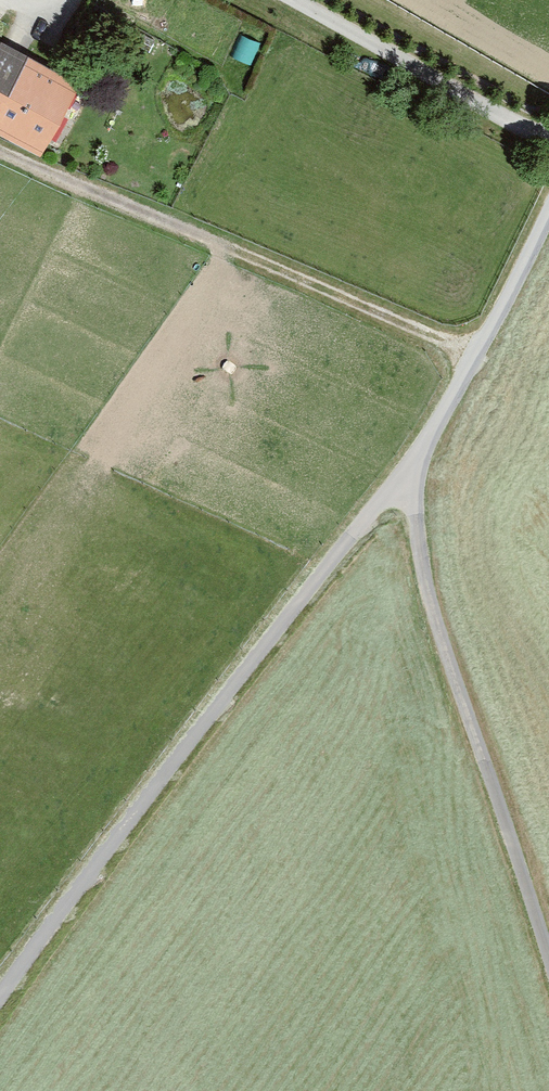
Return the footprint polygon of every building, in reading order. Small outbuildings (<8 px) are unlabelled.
[(0,37),(0,129),(42,152),(81,80),(0,37)]
